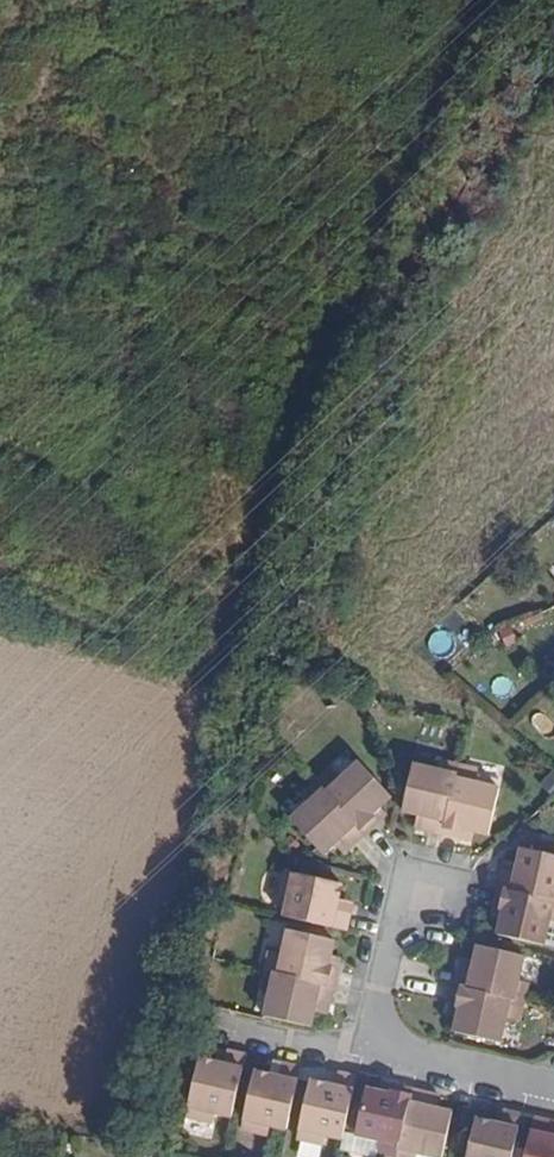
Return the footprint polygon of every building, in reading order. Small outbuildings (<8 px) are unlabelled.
[(18,585),(6,579),(0,591),(0,593),(12,599),(18,585)] [(443,834),(459,766),(440,761),(438,771),(413,765),(403,812),(418,815),(428,818),(425,830),(443,834)] [(331,769),(317,782),(365,833),(378,821),(372,814),(380,808),(391,797),(359,762),(340,779),(331,769)] [(478,770),(459,766),(443,834),(461,838),(463,829),(471,831),(473,832),(489,836),(499,789),(475,783),(478,770)] [(365,833),(317,782),(302,795),(309,802),(291,819),(323,854),(334,843),(342,836),(351,846),(365,833)] [(385,814),(380,808),(372,814),(378,821),(385,814)] [(428,818),(418,815),(415,827),(425,830),(428,818)] [(470,839),(471,831),(463,829),(461,838),(470,839)] [(342,836),(334,843),(341,852),(351,846),(342,836)] [(499,889),(553,902),(553,856),(521,848),(518,864),(515,874),(503,871),(499,889)] [(505,862),(503,871),(515,874),(518,864),(505,862)] [(287,898),(283,916),(346,931),(350,912),(337,908),(342,884),(283,872),(278,897),(287,898)] [(499,889),(495,907),(504,909),(501,920),(498,935),(544,945),(549,921),(553,922),(553,902),(499,889)] [(504,909),(495,907),(493,917),(501,920),(504,909)] [(265,970),(334,986),(338,968),(329,966),(331,956),(335,941),(289,930),(283,955),(270,951),(265,970)] [(456,987),(525,1002),(529,983),(519,981),(525,956),(478,945),(475,961),(473,971),(461,968),(456,987)] [(329,966),(338,968),(339,957),(331,956),(329,966)] [(473,971),(475,961),(463,958),(461,968),(473,971)] [(329,1004),(334,986),(265,970),(260,990),(270,992),(264,1017),(311,1027),(315,1012),(317,1001),(329,1004)] [(520,1021),(525,1002),(456,987),(452,1005),(461,1007),(459,1017),(455,1032),(501,1043),(507,1018),(520,1021)] [(327,1014),(329,1004),(317,1001),(315,1012),(327,1014)] [(450,1014),(459,1017),(461,1007),(452,1005),(450,1014)] [(215,1113),(232,1117),(246,1055),(227,1051),(224,1065),(214,1062),(199,1059),(186,1117),(213,1123),(215,1113)] [(270,1125),(287,1130),(301,1067),(283,1063),(279,1078),(270,1076),(255,1072),(241,1130),(268,1136),(270,1125)] [(326,1135),(342,1139),(357,1077),(338,1073),(335,1087),(326,1085),(310,1081),(297,1139),(324,1145),(326,1135)] [(382,1083),(382,1092),(392,1094),(394,1086),(382,1083)] [(389,1156),(396,1156),(412,1090),(394,1086),(392,1094),(382,1092),(367,1089),(356,1135),(381,1141),(378,1154),(389,1156)] [(396,1156),(442,1156),(453,1112),(437,1109),(427,1107),(430,1094),(412,1090),(396,1156)] [(430,1094),(427,1107),(437,1109),(440,1096),(430,1094)] [(522,1115),(504,1111),(500,1126),(491,1123),(476,1119),(467,1156),(513,1156),(522,1115)] [(550,1136),(553,1122),(533,1118),(525,1156),(553,1156),(553,1137),(550,1136)]
